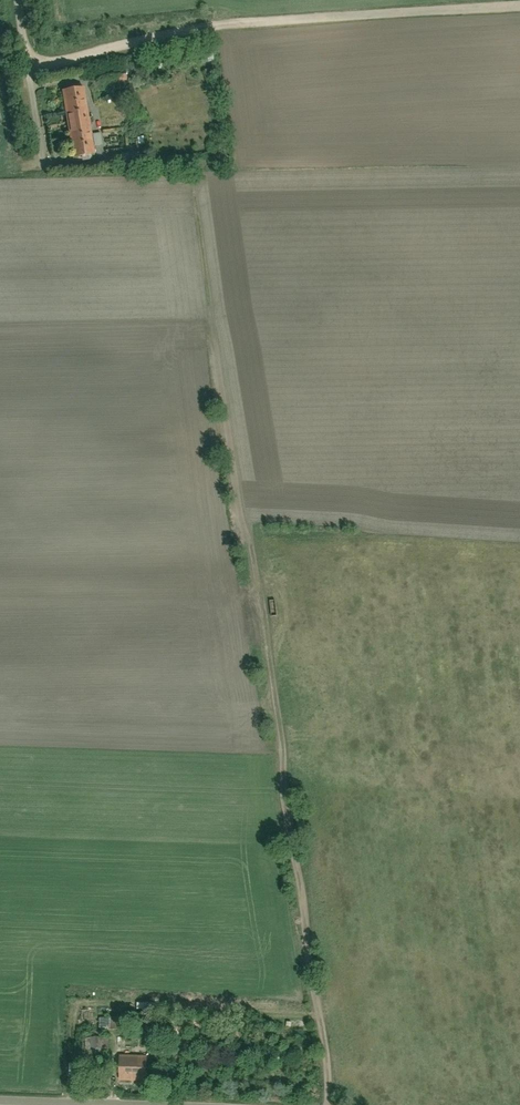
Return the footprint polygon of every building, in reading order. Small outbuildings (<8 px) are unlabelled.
[(63,91),(73,157),(94,154),(84,88),(63,91)] [(97,147),(104,145),(103,133),(95,134),(97,147)] [(124,155),(124,165),(145,164),(144,154),(124,155)] [(169,1023),(169,1015),(157,1015),(156,1023),(169,1023)] [(110,1029),(129,1029),(129,1017),(100,1017),(100,1027),(110,1027),(110,1029)] [(146,1027),(146,1018),(135,1018),(135,1026),(146,1027)] [(102,1049),(109,1048),(109,1037),(102,1037),(102,1030),(91,1030),(91,1037),(85,1037),(85,1063),(102,1063),(102,1049)] [(146,1080),(146,1056),(121,1055),(120,1079),(146,1080)]
